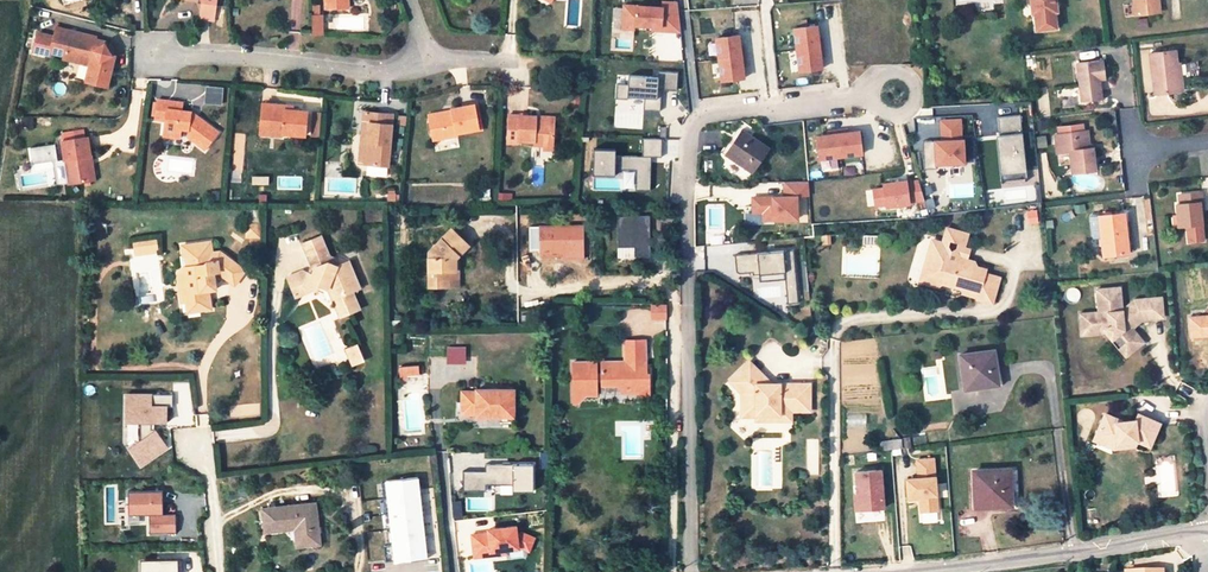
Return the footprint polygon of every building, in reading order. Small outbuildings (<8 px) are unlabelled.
[(199,12),(210,14),(213,0),(201,0),(199,12)] [(1034,25),(1056,23),(1054,7),(1057,6),(1056,0),(1028,0),(1029,10),(1033,9),(1034,25)] [(1157,9),(1156,0),(1138,0),(1139,11),(1157,9)] [(663,7),(624,5),(623,28),(634,29),(635,25),(652,26),(661,27),(661,31),(671,31),(681,32),(677,2),(663,1),(663,7)] [(210,14),(199,12),(197,18),(208,20),(210,14)] [(324,33),(324,15),(319,15),(312,16),(312,34),(324,33)] [(821,68),(820,53),(823,53),(821,40),(818,41),(816,25),(793,28),(799,71),(821,68)] [(39,32),(34,52),(50,55),(51,52),(64,55),(64,59),(89,65),(85,82),(107,87),(115,56),(111,55),(105,44),(106,40),(96,38),(96,37),(79,32),(73,36),(66,34),(67,29),(57,26),(54,36),(39,32)] [(744,77),(743,66),(745,65),(743,47),(740,48),(739,35),(716,38),(722,80),(744,77)] [(1150,51),(1154,92),(1176,90),(1174,72),(1177,72),(1175,62),(1174,49),(1150,51)] [(1103,59),(1076,63),(1080,101),(1101,99),(1099,81),(1098,73),(1104,73),(1103,59)] [(83,79),(86,66),(79,65),(76,77),(83,79)] [(628,84),(617,84),(616,99),(628,99),(628,96),(645,97),(644,110),(661,111),(661,98),(657,98),(658,89),(662,90),(677,91),(678,72),(659,71),(658,77),(629,75),(628,84)] [(185,135),(205,149),(218,132),(198,116),(195,120),(191,117),(192,111),(182,110),(183,103),(158,99),(156,119),(164,120),(162,133),(179,135),(180,128),(186,129),(185,135)] [(306,111),(292,110),(285,110),(286,105),(263,103),(261,134),(282,136),(283,133),(304,134),(306,111)] [(452,110),(452,111),(453,114),(430,118),(433,140),(456,136),(456,134),(478,129),(474,105),(452,110)] [(319,136),(321,112),(313,112),(311,135),(319,136)] [(373,113),(363,112),(358,163),(363,164),(367,122),(372,123),(373,113)] [(372,123),(367,122),(363,164),(387,166),(391,115),(373,113),(372,123)] [(1019,114),(996,116),(1002,172),(1025,169),(1019,114)] [(518,140),(519,116),(507,115),(506,139),(518,140)] [(536,117),(519,116),(518,140),(534,141),(534,144),(545,145),(554,145),(555,122),(536,121),(536,117)] [(940,140),(927,140),(927,150),(922,150),(923,168),(935,168),(935,164),(963,162),(962,138),(961,138),(960,118),(939,119),(940,140)] [(770,148),(741,129),(724,154),(753,173),(770,148)] [(858,131),(846,132),(846,129),(827,132),(828,135),(815,136),(818,159),(861,153),(858,131)] [(1088,148),(1086,131),(1055,135),(1056,153),(1069,151),(1072,173),(1094,170),(1091,148),(1088,148)] [(63,134),(64,141),(85,138),(84,132),(63,134)] [(91,180),(87,156),(92,156),(89,137),(85,138),(64,141),(66,159),(70,183),(91,180)] [(643,138),(642,156),(651,156),(661,156),(662,138),(643,138)] [(57,143),(32,147),(35,163),(53,160),(54,162),(58,184),(69,182),(70,183),(66,159),(60,160),(57,143)] [(616,149),(594,148),(593,174),(615,175),(615,169),(636,169),(636,189),(650,190),(651,162),(637,161),(637,156),(616,155),(616,149)] [(883,187),(872,189),(874,205),(885,204),(885,206),(909,202),(908,201),(924,199),(918,180),(906,181),(905,180),(882,183),(883,187)] [(784,196),(752,197),(753,212),(763,211),(763,219),(797,218),(796,193),(809,193),(808,181),(784,181),(784,196)] [(1199,212),(1198,203),(1202,203),(1201,193),(1177,195),(1178,204),(1176,204),(1177,214),(1178,226),(1186,225),(1200,224),(1199,212)] [(1123,214),(1097,217),(1102,255),(1124,253),(1122,233),(1125,232),(1123,214)] [(650,215),(618,215),(618,246),(634,246),(634,256),(650,256),(650,215)] [(262,236),(262,224),(249,224),(249,236),(262,236)] [(1200,224),(1186,225),(1187,242),(1202,240),(1200,224)] [(967,291),(977,294),(976,297),(976,300),(992,304),(999,279),(985,275),(986,270),(977,267),(975,262),(966,260),(960,258),(961,252),(966,234),(946,228),(942,242),(934,240),(931,252),(936,253),(934,260),(930,262),(926,276),(937,279),(944,277),(963,283),(964,286),(968,287),(967,291)] [(452,229),(429,252),(430,285),(451,285),(451,270),(456,270),(456,258),(459,255),(469,244),(452,229)] [(1125,232),(1122,233),(1124,253),(1131,252),(1129,232),(1125,232)] [(288,278),(294,292),(306,286),(315,291),(317,292),(320,286),(321,286),(328,290),(332,300),(335,299),(338,305),(336,309),(340,318),(360,309),(353,291),(360,287),(349,262),(337,267),(332,264),(334,259),(330,257),(321,237),(302,245),(312,268),(315,269),(311,276),(302,272),(288,278)] [(976,297),(977,294),(967,291),(968,287),(964,286),(963,283),(944,277),(937,279),(926,276),(930,262),(934,260),(936,253),(931,252),(934,240),(930,239),(918,282),(937,288),(938,285),(976,297)] [(148,254),(146,242),(133,244),(135,256),(148,254)] [(214,252),(213,246),(199,249),(198,244),(183,246),(185,256),(188,259),(188,267),(183,268),(179,274),(181,286),(187,285),(189,302),(200,300),(201,311),(213,309),(210,291),(210,290),(207,290),(206,287),(210,282),(217,281),(216,270),(233,282),(243,267),(222,251),(214,252)] [(634,246),(618,246),(618,256),(634,256),(634,246)] [(793,248),(735,254),(736,271),(739,272),(752,271),(753,274),(760,273),(784,271),(785,279),(786,294),(797,293),(793,248)] [(246,270),(243,267),(233,282),(236,285),(246,270)] [(460,285),(459,270),(456,270),(451,270),(451,285),(460,285)] [(784,271),(760,273),(760,281),(785,279),(784,271)] [(207,290),(210,290),(210,291),(218,290),(217,281),(210,282),(206,287),(207,290)] [(189,302),(187,285),(181,286),(180,286),(183,303),(189,302)] [(294,292),(297,299),(315,291),(306,286),(294,292)] [(1120,288),(1097,289),(1098,312),(1080,314),(1082,334),(1104,333),(1112,344),(1119,339),(1131,356),(1143,348),(1130,330),(1138,324),(1165,322),(1163,302),(1136,304),(1137,307),(1125,311),(1122,311),(1120,288)] [(797,293),(786,294),(787,302),(798,302),(797,293)] [(201,311),(200,300),(189,302),(191,312),(201,311)] [(666,319),(666,305),(650,305),(650,319),(666,319)] [(1190,318),(1191,338),(1207,337),(1207,317),(1190,318)] [(1125,361),(1131,356),(1119,339),(1112,344),(1125,361)] [(598,395),(598,382),(602,382),(602,386),(635,386),(635,384),(640,384),(639,396),(647,404),(650,404),(650,375),(643,375),(643,369),(641,365),(645,361),(645,342),(624,342),(624,363),(602,363),(602,374),(598,374),(597,363),(574,363),(574,396),(598,395)] [(365,360),(358,345),(347,350),(353,365),(365,360)] [(465,348),(448,348),(448,357),(465,357),(465,348)] [(960,355),(965,389),(994,385),(992,371),(995,371),(995,367),(992,351),(960,355)] [(744,392),(741,396),(741,415),(756,415),(756,412),(779,413),(779,404),(786,404),(789,406),(789,409),(810,409),(810,384),(778,383),(778,379),(771,379),(770,378),(766,383),(761,379),(761,375),(764,372),(746,358),(728,378),(744,392)] [(419,366),(399,367),(400,375),(406,375),(419,374),(419,366)] [(761,379),(766,383),(770,378),(764,372),(761,375),(761,379)] [(462,392),(462,414),(476,414),(476,416),(514,417),(514,390),(477,390),(477,392),(462,392)] [(173,395),(126,394),(126,422),(140,422),(140,441),(129,448),(141,465),(167,447),(155,429),(151,429),(151,422),(166,422),(167,407),(173,407),(173,395)] [(779,413),(756,412),(756,415),(756,419),(789,420),(789,409),(789,406),(786,404),(779,404),(779,413)] [(1113,427),(1116,421),(1103,415),(1094,434),(1115,444),(1133,440),(1135,441),(1149,447),(1159,423),(1137,414),(1133,422),(1124,424),(1113,427)] [(1133,440),(1115,444),(1094,434),(1092,440),(1113,450),(1132,445),(1135,441),(1133,440)] [(911,448),(909,437),(901,438),(903,449),(911,448)] [(881,451),(903,449),(901,438),(880,440),(881,451)] [(917,478),(905,479),(907,500),(915,500),(914,497),(919,497),(919,499),(920,512),(937,511),(933,459),(916,460),(917,478)] [(485,471),(463,471),(462,491),(485,491),(485,485),(512,485),(512,491),(533,491),(533,464),(485,465),(485,471)] [(880,470),(854,472),(856,494),(858,510),(883,508),(880,470)] [(996,500),(1009,500),(1008,470),(973,471),(973,506),(996,505),(996,500)] [(388,496),(395,562),(427,558),(418,477),(386,481),(388,496)] [(162,491),(128,491),(128,515),(149,515),(149,533),(176,532),(176,513),(163,514),(162,491)] [(298,546),(320,544),(317,517),(308,518),(308,514),(312,514),(310,504),(263,508),(265,531),(296,528),(298,546)] [(488,533),(472,535),(474,557),(491,556),(490,552),(522,548),(528,551),(533,538),(521,533),(516,534),(515,527),(488,530),(488,533)] [(145,559),(145,571),(182,571),(182,559),(145,559)]
